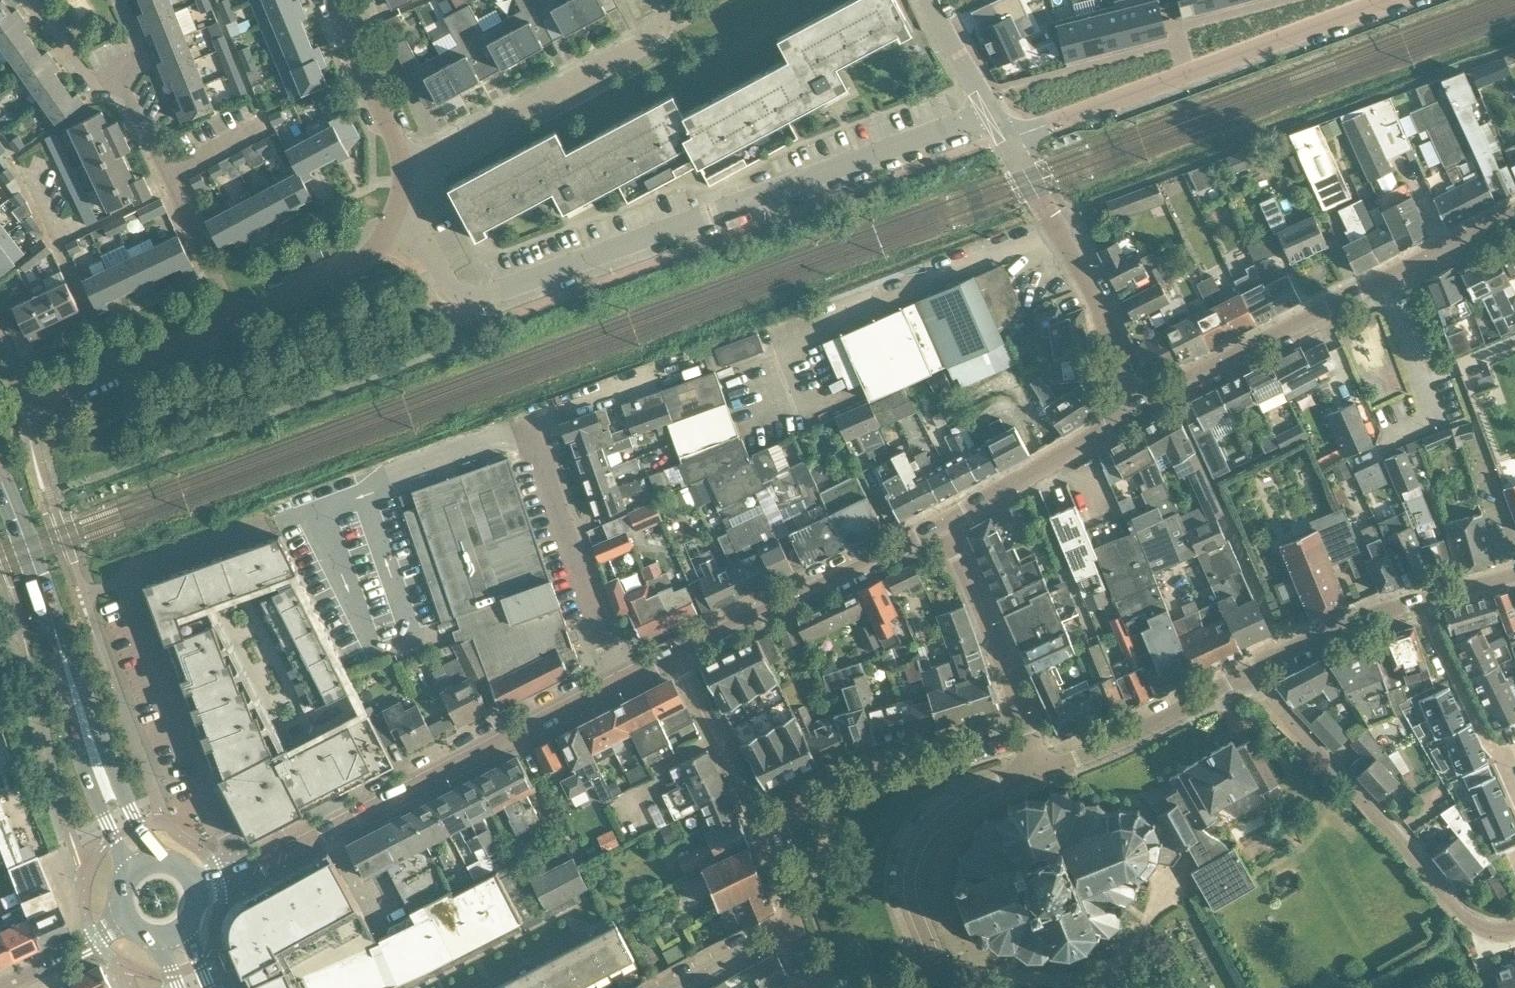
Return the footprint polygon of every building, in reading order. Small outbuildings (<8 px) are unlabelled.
[(0,1),(0,33),(23,17),(17,9),(12,12),(3,0),(1,0),(0,1)] [(143,23),(175,10),(170,0),(141,0),(145,11),(139,14),(143,23)] [(197,2),(201,12),(212,7),(209,0),(202,0),(197,2)] [(221,12),(233,8),(230,0),(223,0),(217,2),(221,12)] [(251,1),(261,25),(302,8),(299,0),(293,0),(292,0),(253,0),(251,1)] [(441,13),(454,7),(450,0),(440,0),(435,3),(441,13)] [(449,188),(476,239),(488,232),(486,227),(553,191),(564,211),(565,210),(567,213),(591,200),(590,197),(617,183),(628,203),(675,178),(696,166),(697,169),(700,167),(706,178),(709,185),(747,165),(798,138),(789,120),(815,106),(814,104),(821,100),(823,102),(848,89),(846,86),(848,86),(837,65),(897,33),(900,38),(912,32),(895,0),(850,0),(778,38),(788,57),(683,113),(673,94),(672,95),(672,94),(566,150),(556,131),(502,159),(501,158),(449,187),(449,188)] [(457,9),(469,3),(467,0),(452,0),(457,9)] [(543,20),(533,0),(516,0),(521,10),(503,20),(523,57),(543,46),(532,25),(543,20)] [(573,0),(533,0),(543,20),(554,14),(565,34),(586,23),(573,0)] [(586,23),(607,12),(600,0),(573,0),(586,23)] [(980,29),(987,42),(985,43),(990,52),(991,52),(998,66),(1025,53),(1018,39),(1021,38),(1013,22),(1028,15),(1021,0),(996,0),(990,3),(998,21),(980,29)] [(1126,45),(1115,0),(1114,0),(1115,5),(1096,10),(1107,50),(1126,45)] [(1136,0),(1115,0),(1126,45),(1146,40),(1136,0)] [(1146,40),(1167,34),(1158,0),(1136,0),(1146,40)] [(1203,10),(1201,0),(1179,0),(1182,15),(1203,10)] [(1222,0),(1201,0),(1203,10),(1223,5),(1222,0)] [(469,4),(457,11),(480,54),(491,48),(502,68),(523,57),(503,20),(483,30),(469,4)] [(233,8),(221,12),(226,23),(232,36),(242,32),(236,19),(237,18),(233,8)] [(302,8),(261,25),(271,49),(306,34),(300,20),(306,17),(302,8)] [(175,10),(143,23),(147,33),(153,31),(159,45),(184,35),(175,10)] [(1107,50),(1096,10),(1077,15),(1087,55),(1107,50)] [(458,44),(439,54),(459,91),(480,80),(469,60),(480,54),(457,11),(444,17),(458,44)] [(385,20),(391,32),(403,27),(398,15),(385,20)] [(1087,55),(1077,15),(1056,20),(1066,60),(1087,55)] [(0,33),(0,42),(11,58),(33,42),(24,29),(29,25),(23,17),(0,33)] [(306,34),(271,49),(281,73),(323,56),(318,46),(312,48),(306,34)] [(184,35),(159,45),(164,60),(158,62),(162,72),(194,59),(184,35)] [(224,35),(212,40),(217,50),(228,45),(224,35)] [(406,38),(392,45),(415,88),(427,82),(438,102),(459,91),(439,54),(420,64),(406,38)] [(33,42),(11,58),(26,79),(53,59),(47,51),(42,55),(33,42)] [(228,45),(217,50),(226,74),(238,69),(228,45)] [(237,50),(241,61),(253,56),(248,45),(237,50)] [(1507,63),(1514,60),(1514,53),(1505,57),(1507,63)] [(253,56),(241,61),(252,86),(263,82),(257,67),(253,56)] [(323,56),(281,73),(292,97),(327,83),(320,68),(326,65),(323,56)] [(1504,57),(1470,71),(1478,89),(1511,74),(1504,57)] [(53,59),(26,79),(41,100),(63,84),(54,72),(60,68),(53,59)] [(194,59),(162,72),(166,81),(172,79),(178,93),(204,83),(194,59)] [(1475,152),(1497,201),(1514,193),(1514,184),(1498,148),(1504,146),(1502,141),(1500,142),(1481,95),(1476,98),(1463,71),(1441,79),(1475,152)] [(1475,152),(1441,79),(1416,87),(1423,106),(1409,112),(1418,132),(1427,128),(1444,165),(1454,182),(1446,187),(1448,191),(1432,199),(1446,227),(1496,202),(1483,172),(1465,181),(1456,164),(1459,159),(1461,158),(1475,152)] [(204,83),(178,93),(184,108),(178,110),(182,121),(214,108),(204,83)] [(232,88),(237,99),(248,94),(244,83),(232,88)] [(63,84),(41,100),(57,122),(84,102),(78,93),(72,97),(63,84)] [(329,89),(318,93),(322,105),(334,100),(329,89)] [(269,94),(258,99),(262,110),(273,105),(269,94)] [(1340,119),(1355,151),(1368,180),(1393,169),(1387,158),(1412,147),(1390,96),(1340,115),(1341,118),(1340,119)] [(269,115),(273,125),(284,121),(280,110),(269,115)] [(102,111),(69,126),(109,209),(134,197),(136,202),(153,194),(148,184),(139,189),(118,144),(127,139),(122,129),(113,133),(102,111)] [(333,125),(310,138),(323,162),(337,155),(340,160),(350,155),(346,149),(359,136),(346,112),(330,120),(333,125)] [(1335,121),(1321,127),(1326,137),(1340,131),(1335,121)] [(1331,161),(1315,124),(1289,134),(1323,209),(1351,196),(1334,159),(1331,161)] [(55,133),(45,138),(50,147),(59,142),(55,133)] [(8,142),(15,151),(16,152),(25,144),(18,135),(8,142)] [(265,138),(254,144),(260,154),(270,148),(265,138)] [(310,138),(287,149),(304,180),(312,175),(309,169),(323,162),(310,138)] [(50,147),(54,156),(64,151),(59,142),(50,147)] [(230,156),(236,166),(247,160),(250,166),(262,160),(254,144),(231,156),(230,156)] [(1505,149),(1514,171),(1514,144),(1505,149)] [(1226,157),(1226,158),(1232,173),(1259,163),(1252,147),(1226,157)] [(299,172),(276,184),(292,214),(301,209),(298,204),(312,196),(304,180),(287,149),(287,150),(299,172)] [(54,156),(58,165),(68,160),(64,151),(54,156)] [(240,174),(236,166),(230,156),(208,168),(214,178),(227,171),(231,179),(240,174)] [(73,170),(68,160),(58,165),(63,174),(73,170)] [(1187,171),(1188,172),(1198,190),(1219,181),(1211,163),(1187,171)] [(8,167),(0,173),(0,176),(6,184),(15,176),(8,167)] [(63,174),(67,183),(77,179),(73,170),(63,174)] [(200,173),(190,178),(195,188),(205,183),(200,173)] [(1174,198),(1177,197),(1182,213),(1197,208),(1186,174),(1168,180),(1174,198)] [(67,183),(72,193),(81,188),(77,179),(67,183)] [(1108,201),(1113,216),(1162,198),(1157,183),(1108,201)] [(1377,196),(1383,209),(1402,249),(1429,235),(1403,183),(1377,196)] [(276,184),(253,196),(266,221),(279,213),(283,219),(292,214),(276,184)] [(81,188),(72,193),(77,203),(86,199),(81,188)] [(19,190),(10,198),(17,207),(26,200),(19,190)] [(253,196),(230,209),(246,239),(255,234),(252,228),(266,221),(253,196)] [(1274,232),(1245,245),(1275,234),(1277,232),(1282,243),(1284,248),(1291,262),(1327,245),(1313,214),(1288,226),(1274,196),(1260,202),(1274,232)] [(161,198),(137,210),(143,222),(167,210),(161,198)] [(77,203),(82,214),(92,210),(86,199),(77,203)] [(1360,199),(1350,204),(1379,261),(1401,250),(1387,223),(1376,229),(1360,199)] [(31,214),(26,200),(17,207),(14,209),(23,220),(30,214),(31,214)] [(1342,245),(1347,255),(1356,273),(1379,261),(1350,204),(1342,208),(1342,207),(1337,210),(1347,230),(1344,231),(1350,241),(1342,245)] [(230,209),(206,221),(219,245),(234,238),(237,244),(246,239),(230,209)] [(97,220),(92,210),(82,214),(87,225),(97,220)] [(137,210),(114,220),(119,231),(129,227),(127,223),(132,221),(137,228),(143,233),(147,230),(143,222),(137,210)] [(23,220),(21,222),(38,242),(45,237),(38,223),(30,214),(23,220)] [(114,220),(103,226),(108,236),(119,231),(114,220)] [(1275,234),(1245,245),(1255,264),(1257,268),(1265,285),(1279,312),(1301,301),(1288,274),(1278,278),(1267,257),(1284,248),(1282,243),(1277,232),(1275,234)] [(0,240),(0,273),(24,254),(8,234),(0,240)] [(179,235),(155,246),(167,272),(181,265),(184,271),(194,266),(179,235)] [(71,254),(81,249),(80,246),(77,239),(76,238),(65,243),(71,254)] [(25,271),(40,260),(52,250),(43,239),(31,249),(34,252),(19,264),(25,271)] [(1117,242),(1099,251),(1117,287),(1132,279),(1139,291),(1123,299),(1123,300),(1146,289),(1160,282),(1173,275),(1173,274),(1178,271),(1164,245),(1140,258),(1136,250),(1124,257),(1117,242)] [(1500,250),(1512,276),(1514,275),(1514,243),(1500,250)] [(155,246),(131,258),(146,289),(155,284),(153,278),(167,272),(155,246)] [(1478,261),(1492,290),(1503,314),(1513,309),(1507,298),(1514,294),(1514,293),(1510,282),(1496,252),(1478,261)] [(131,258),(108,269),(120,294),(134,287),(137,293),(146,289),(131,258)] [(1503,314),(1492,290),(1478,261),(1460,270),(1474,299),(1482,296),(1494,319),(1502,338),(1511,334),(1508,326),(1502,315),(1503,314)] [(823,343),(831,361),(838,377),(843,375),(849,388),(862,382),(870,400),(947,366),(948,367),(977,353),(1007,340),(1023,320),(1021,317),(1026,315),(1003,263),(918,301),(919,304),(905,310),(903,307),(823,343)] [(1257,268),(1255,264),(1246,269),(1248,273),(1235,280),(1241,293),(1256,323),(1279,312),(1265,285),(1257,268)] [(1425,280),(1443,328),(1473,315),(1453,266),(1425,280)] [(108,269),(84,280),(98,311),(108,306),(106,300),(120,294),(108,269)] [(1159,307),(1169,326),(1165,329),(1180,360),(1209,346),(1193,316),(1183,294),(1173,275),(1160,282),(1146,289),(1157,308),(1159,307)] [(1213,275),(1205,279),(1212,293),(1220,289),(1213,275)] [(1204,298),(1212,293),(1205,279),(1204,279),(1197,283),(1203,294),(1204,298)] [(67,281),(49,290),(66,326),(84,318),(67,281)] [(1146,289),(1123,300),(1132,318),(1125,322),(1130,332),(1128,332),(1150,376),(1180,360),(1165,329),(1159,332),(1149,312),(1157,308),(1146,289)] [(49,290),(31,298),(49,335),(66,326),(49,290)] [(1241,293),(1227,300),(1218,305),(1233,334),(1256,323),(1241,293)] [(31,298),(21,303),(3,311),(13,333),(24,328),(31,343),(49,335),(31,298)] [(1233,334),(1218,305),(1205,310),(1193,316),(1209,346),(1231,335),(1233,334)] [(1023,320),(1007,340),(1037,330),(1038,336),(1052,334),(1056,356),(1090,351),(1083,307),(1067,314),(1068,317),(1063,319),(1058,307),(1036,316),(1033,310),(1023,320)] [(1477,325),(1446,336),(1454,356),(1485,344),(1477,325)] [(715,348),(722,366),(764,350),(757,332),(715,348)] [(1301,346),(1271,362),(1283,387),(1285,390),(1307,378),(1335,365),(1324,341),(1304,352),(1301,346)] [(1090,351),(1056,356),(1059,382),(1094,377),(1090,351)] [(958,389),(987,375),(977,353),(948,367),(958,389)] [(1271,362),(1245,374),(1258,400),(1263,411),(1288,399),(1282,387),(1283,387),(1271,362)] [(601,409),(562,423),(567,439),(570,438),(572,442),(571,442),(571,443),(573,443),(577,454),(604,444),(604,445),(629,436),(667,422),(726,401),(715,370),(622,403),(630,426),(610,433),(607,424),(609,421),(605,410),(601,409)] [(943,371),(927,380),(934,392),(950,382),(943,371)] [(1245,374),(1217,388),(1229,414),(1256,400),(1262,411),(1263,411),(1258,400),(1245,374)] [(1040,376),(1030,382),(1052,418),(1062,435),(1099,411),(1082,385),(1058,400),(1047,383),(1045,384),(1040,376)] [(903,388),(887,395),(899,419),(916,411),(903,388)] [(1206,426),(1229,414),(1217,388),(1190,402),(1194,410),(1184,414),(1207,464),(1219,458),(1206,426)] [(869,401),(868,402),(880,427),(899,419),(887,395),(870,403),(869,401)] [(726,401),(667,422),(674,442),(683,439),(733,420),(726,401)] [(880,427),(868,402),(869,401),(834,416),(845,440),(879,426),(879,428),(880,427)] [(1354,402),(1336,410),(1327,414),(1346,455),(1355,452),(1373,444),(1354,402)] [(1179,496),(1172,498),(1178,512),(1186,531),(1216,518),(1221,510),(1176,409),(1140,430),(1153,457),(1154,457),(1166,450),(1179,475),(1186,472),(1204,510),(1188,517),(1183,507),(1179,496)] [(940,412),(932,416),(937,427),(946,423),(940,412)] [(987,441),(992,451),(1001,469),(1030,454),(1015,426),(1006,430),(1000,418),(989,424),(995,436),(987,441)] [(683,439),(674,442),(681,462),(665,469),(671,483),(680,480),(683,487),(688,485),(704,478),(703,476),(749,456),(742,438),(740,438),(733,420),(683,439)] [(1462,441),(1475,437),(1471,422),(1458,425),(1446,428),(1432,434),(1438,446),(1450,441),(1451,448),(1463,445),(1462,441)] [(953,428),(954,431),(979,480),(998,470),(984,444),(976,448),(976,447),(972,449),(970,447),(974,444),(963,423),(953,428)] [(1303,438),(1297,425),(1275,435),(1282,449),(1303,438)] [(1132,533),(1136,531),(1178,512),(1172,498),(1154,457),(1153,457),(1140,430),(1098,454),(1104,467),(1110,483),(1141,466),(1149,487),(1142,490),(1150,508),(1126,520),(1132,533)] [(1272,430),(1258,437),(1265,451),(1280,445),(1272,430)] [(958,457),(946,463),(959,490),(979,480),(954,431),(947,435),(958,457)] [(604,444),(577,454),(575,454),(583,476),(612,466),(623,461),(619,450),(632,445),(629,436),(604,445),(604,444)] [(821,491),(805,459),(790,467),(790,466),(779,471),(768,446),(752,453),(754,456),(768,486),(779,508),(803,498),(808,508),(783,519),(805,566),(847,546),(821,491)] [(904,449),(893,454),(921,509),(940,500),(925,473),(916,454),(914,455),(916,459),(911,461),(904,449)] [(925,450),(916,454),(925,473),(940,500),(959,490),(946,463),(934,469),(925,450)] [(1405,451),(1385,459),(1399,492),(1402,491),(1424,543),(1421,545),(1435,577),(1453,572),(1448,553),(1444,538),(1437,540),(1432,527),(1437,525),(1405,451)] [(921,509),(893,454),(892,455),(895,459),(880,467),(891,489),(885,492),(899,520),(921,509)] [(749,456),(703,476),(704,478),(707,476),(722,508),(768,486),(754,456),(749,457),(749,456)] [(442,622),(457,617),(466,639),(474,636),(487,670),(494,691),(500,709),(571,674),(566,665),(578,659),(509,457),(413,491),(419,506),(404,511),(442,622)] [(612,466),(583,476),(590,496),(617,487),(636,480),(643,476),(618,486),(614,476),(639,467),(636,457),(623,461),(612,466)] [(1363,491),(1387,482),(1377,459),(1354,469),(1363,491)] [(1344,461),(1332,467),(1339,481),(1351,475),(1344,461)] [(650,476),(658,495),(668,490),(660,471),(650,476)] [(856,474),(821,491),(847,546),(883,528),(856,474)] [(617,487),(590,496),(598,518),(626,508),(622,497),(647,488),(643,476),(636,480),(617,487)] [(709,499),(700,481),(688,487),(696,505),(709,499)] [(1504,488),(1514,518),(1514,484),(1504,488)] [(680,490),(663,499),(671,516),(689,507),(680,490)] [(413,502),(409,492),(400,496),(403,505),(413,502)] [(654,502),(629,513),(636,531),(662,520),(654,502)] [(1093,549),(1094,548),(1075,505),(1050,515),(1058,534),(1089,609),(1107,603),(1102,589),(1105,588),(1093,558),(1096,557),(1093,549)] [(968,535),(1003,612),(1032,599),(1030,596),(1065,581),(1065,579),(1048,586),(1043,577),(1033,551),(1019,558),(1014,547),(1006,550),(996,529),(1016,517),(1010,507),(990,517),(970,528),(968,535)] [(1395,558),(1399,569),(1407,588),(1435,577),(1421,545),(1405,509),(1379,521),(1395,558)] [(766,510),(748,518),(776,579),(794,571),(766,510)] [(1136,531),(1153,573),(1197,555),(1186,531),(1178,512),(1136,531)] [(1482,513),(1443,523),(1457,574),(1495,564),(1482,513)] [(727,515),(723,517),(758,587),(776,579),(748,518),(732,525),(727,515)] [(710,548),(707,550),(730,600),(758,587),(723,517),(722,518),(728,532),(717,537),(730,564),(719,568),(710,548)] [(1316,529),(1280,544),(1286,559),(1311,619),(1310,619),(1310,620),(1348,604),(1330,563),(1347,556),(1355,577),(1369,571),(1347,517),(1317,530),(1316,529)] [(1216,518),(1186,531),(1197,555),(1218,601),(1242,655),(1243,655),(1239,646),(1270,632),(1255,599),(1244,604),(1230,576),(1242,570),(1228,539),(1226,540),(1216,518)] [(1365,560),(1380,591),(1401,584),(1393,566),(1374,524),(1362,530),(1374,556),(1365,560)] [(633,546),(626,531),(592,546),(599,561),(633,546)] [(1132,533),(1094,548),(1093,549),(1096,557),(1114,601),(1128,596),(1133,608),(1146,640),(1155,662),(1148,665),(1157,687),(1164,684),(1167,690),(1197,677),(1190,662),(1172,620),(1157,583),(1153,573),(1136,531),(1132,533)] [(213,768),(219,779),(250,840),(304,812),(303,811),(395,764),(385,746),(370,717),(369,714),(368,714),(296,572),(298,572),(279,535),(144,584),(158,622),(160,621),(213,768)] [(689,583),(694,594),(702,612),(730,600),(707,550),(696,554),(705,575),(689,583)] [(657,561),(641,568),(648,584),(652,594),(660,591),(661,595),(675,625),(699,614),(692,599),(694,598),(687,583),(675,589),(667,571),(662,573),(657,561)] [(914,563),(886,577),(894,593),(908,587),(911,594),(925,587),(914,563)] [(652,594),(648,584),(626,594),(619,576),(604,583),(617,616),(627,611),(641,640),(675,625),(661,595),(660,591),(652,594)] [(881,580),(859,590),(887,647),(899,641),(887,615),(896,611),(881,580)] [(1032,599),(1003,612),(1030,671),(1050,662),(1076,650),(1062,619),(1077,612),(1065,581),(1030,596),(1032,599)] [(854,618),(853,619),(867,651),(880,645),(865,609),(856,591),(844,597),(854,618)] [(1512,604),(1507,592),(1494,595),(1502,618),(1512,645),(1514,644),(1514,626),(1514,611),(1512,604)] [(1502,618),(1494,595),(1443,610),(1450,634),(1469,628),(1502,618)] [(844,597),(796,620),(806,642),(853,619),(854,618),(844,597)] [(1197,677),(1242,655),(1218,601),(1172,620),(1190,662),(1197,677)] [(965,605),(937,615),(952,659),(953,659),(956,665),(959,664),(962,671),(958,673),(961,681),(957,683),(961,693),(966,692),(974,715),(999,707),(979,645),(976,634),(965,605)] [(1146,640),(1133,608),(1120,613),(1123,620),(1114,624),(1119,635),(1129,658),(1112,665),(1114,669),(1130,707),(1155,695),(1167,690),(1164,684),(1157,687),(1148,665),(1155,662),(1146,640)] [(1415,626),(1383,636),(1394,664),(1396,663),(1401,680),(1429,670),(1415,626)] [(1481,629),(1455,642),(1463,660),(1490,647),(1492,650),(1507,643),(1504,636),(1489,644),(1481,629)] [(443,692),(450,705),(459,723),(487,709),(481,697),(483,696),(481,691),(473,677),(487,670),(474,636),(466,639),(455,643),(461,655),(444,663),(455,685),(443,692)] [(758,638),(739,648),(749,669),(759,687),(761,687),(758,682),(775,674),(770,663),(758,638)] [(1089,684),(1089,685),(1103,719),(1130,707),(1114,669),(1112,665),(1103,644),(1102,644),(1100,638),(1089,643),(1104,678),(1089,684)] [(1371,640),(1326,657),(1345,689),(1344,690),(1366,727),(1368,727),(1405,714),(1402,710),(1402,708),(1399,702),(1386,671),(1383,672),(1371,640)] [(1490,647),(1463,660),(1472,677),(1499,664),(1492,650),(1490,647)] [(719,657),(750,717),(771,706),(761,687),(759,687),(749,669),(739,648),(719,657)] [(918,659),(920,667),(923,677),(930,700),(937,726),(974,715),(966,692),(961,693),(957,683),(961,681),(958,673),(962,671),(959,664),(956,665),(953,659),(952,659),(931,666),(928,656),(918,659)] [(733,726),(750,717),(719,657),(700,666),(733,726)] [(1278,686),(1292,705),(1324,688),(1329,698),(1344,690),(1345,689),(1326,657),(1325,658),(1281,679),(1278,686)] [(923,677),(920,667),(918,659),(904,663),(909,681),(923,677)] [(850,710),(834,715),(847,748),(874,740),(854,677),(865,673),(861,661),(823,674),(828,691),(841,686),(850,710)] [(1050,662),(1030,671),(1046,705),(1060,738),(1103,719),(1089,685),(1070,694),(1068,689),(1063,691),(1050,662)] [(1472,677),(1480,694),(1507,681),(1509,685),(1514,682),(1514,673),(1505,677),(1499,664),(1472,677)] [(876,707),(865,673),(854,677),(874,740),(875,740),(875,742),(905,734),(898,701),(876,707)] [(672,678),(645,692),(658,718),(665,732),(666,733),(693,720),(672,678)] [(1480,694),(1488,711),(1514,698),(1509,685),(1507,681),(1480,694)] [(782,688),(794,714),(801,728),(817,762),(847,748),(834,715),(834,714),(813,723),(796,682),(782,688)] [(1449,687),(1423,698),(1431,718),(1458,706),(1449,687)] [(645,692),(618,706),(631,732),(647,765),(675,751),(666,733),(665,732),(658,718),(645,692)] [(912,697),(898,701),(905,734),(937,726),(930,700),(914,705),(912,697)] [(1407,698),(1399,702),(1402,708),(1402,710),(1413,705),(1410,697),(1407,698)] [(1488,711),(1497,729),(1514,722),(1514,698),(1488,711)] [(402,701),(370,717),(385,746),(399,739),(397,734),(402,732),(404,736),(410,748),(433,736),(424,718),(417,704),(407,710),(402,701)] [(632,745),(627,734),(631,732),(618,706),(598,716),(617,752),(632,745)] [(771,706),(750,717),(783,778),(802,769),(787,737),(782,728),(771,706)] [(1458,706),(1431,718),(1440,737),(1445,735),(1445,734),(1466,725),(1465,724),(1458,706)] [(1324,710),(1310,724),(1335,750),(1349,737),(1324,710)] [(787,737),(802,769),(817,762),(801,728),(794,714),(784,719),(792,734),(787,737)] [(598,716),(579,725),(597,760),(607,755),(607,756),(617,752),(598,716)] [(733,726),(765,787),(783,778),(750,717),(733,726)] [(1466,725),(1445,734),(1445,735),(1453,753),(1479,741),(1471,722),(1465,724),(1466,725)] [(1419,723),(1412,727),(1418,737),(1424,733),(1419,723)] [(579,725),(558,736),(567,754),(576,772),(563,779),(570,795),(588,787),(587,786),(593,783),(595,786),(602,801),(613,795),(608,785),(597,760),(579,725)] [(1362,755),(1350,766),(1379,798),(1394,785),(1398,781),(1394,776),(1399,770),(1385,750),(1383,751),(1375,743),(1377,741),(1368,727),(1364,731),(1351,743),(1362,755)] [(956,881),(956,882),(954,883),(955,885),(952,886),(954,890),(956,889),(960,899),(958,900),(960,903),(963,904),(967,913),(964,917),(966,920),(968,919),(972,929),(970,930),(971,934),(974,932),(975,936),(977,934),(978,936),(979,937),(981,938),(982,938),(983,938),(985,938),(986,937),(987,936),(987,939),(984,940),(986,943),(988,942),(997,949),(996,952),(999,953),(1000,950),(1015,950),(1027,958),(1026,961),(1029,962),(1030,960),(1041,959),(1042,962),(1045,961),(1044,958),(1050,952),(1051,953),(1053,950),(1067,952),(1068,958),(1072,957),(1071,956),(1086,950),(1087,951),(1090,949),(1087,944),(1096,933),(1099,933),(1099,932),(1107,933),(1108,936),(1111,935),(1110,932),(1119,925),(1121,926),(1123,923),(1120,922),(1121,911),(1122,911),(1124,910),(1125,909),(1126,908),(1126,907),(1126,906),(1126,905),(1126,903),(1125,902),(1126,901),(1130,905),(1137,898),(1134,895),(1136,896),(1138,894),(1136,893),(1135,884),(1137,884),(1138,883),(1139,882),(1139,881),(1139,880),(1139,879),(1144,875),(1146,878),(1149,876),(1147,873),(1156,861),(1160,862),(1160,861),(1172,864),(1181,853),(1178,848),(1187,843),(1200,866),(1191,871),(1213,909),(1256,884),(1233,847),(1228,850),(1226,846),(1204,830),(1202,827),(1216,818),(1211,809),(1256,783),(1261,793),(1279,783),(1252,738),(1236,747),(1232,740),(1186,767),(1186,768),(1170,777),(1176,788),(1164,795),(1171,807),(1159,813),(1159,811),(1156,813),(1159,817),(1152,823),(1139,812),(1141,809),(1138,808),(1136,811),(1121,809),(1120,805),(1117,806),(1118,809),(1108,811),(1099,803),(1100,801),(1097,799),(1096,803),(1087,803),(1083,798),(1082,797),(1080,797),(1079,798),(1077,799),(1076,800),(1068,792),(1069,789),(1066,788),(1065,791),(1054,792),(1052,789),(1050,790),(1052,793),(1043,801),(1029,799),(1028,794),(1025,794),(1026,800),(1012,805),(1009,800),(1006,802),(1009,806),(999,818),(996,818),(996,819),(987,819),(986,816),(984,817),(985,820),(977,827),(974,826),(972,829),(975,830),(973,845),(961,855),(959,853),(957,856),(960,857),(959,869),(956,870),(957,873),(960,872),(962,874),(960,874),(958,875),(957,876),(956,878),(956,879),(956,881)] [(552,739),(534,748),(546,772),(564,763),(552,739)] [(1479,741),(1453,753),(1461,772),(1487,761),(1479,741)] [(1437,746),(1430,750),(1436,761),(1443,757),(1437,746)] [(708,750),(670,770),(678,785),(664,793),(664,794),(676,818),(700,807),(700,806),(698,802),(727,788),(708,750)] [(518,756),(498,766),(520,806),(536,836),(546,831),(526,792),(534,788),(518,756)] [(1443,757),(1436,761),(1442,771),(1449,767),(1443,757)] [(631,781),(646,774),(642,765),(627,772),(631,781)] [(1489,765),(1463,776),(1469,790),(1480,814),(1506,803),(1494,776),(1489,765)] [(498,766),(479,776),(488,792),(483,794),(491,810),(502,804),(515,828),(516,828),(521,836),(531,830),(534,837),(536,836),(520,806),(498,766)] [(479,776),(455,789),(490,855),(499,850),(494,840),(496,838),(483,814),(491,810),(483,794),(488,792),(479,776)] [(608,785),(613,795),(621,792),(616,781),(608,785)] [(700,806),(700,807),(707,826),(737,811),(733,801),(727,788),(698,802),(700,806)] [(455,789),(434,800),(450,831),(460,826),(473,850),(474,850),(486,873),(495,868),(497,867),(490,855),(455,789)] [(440,839),(441,839),(440,837),(450,831),(434,800),(412,812),(428,843),(450,885),(452,891),(473,880),(470,873),(457,880),(449,863),(451,862),(440,839)] [(19,903),(21,907),(38,947),(69,933),(33,858),(25,862),(0,802),(0,852),(19,903)] [(1480,814),(1491,839),(1497,853),(1514,845),(1514,822),(1506,803),(1480,814)] [(1447,812),(1453,820),(1461,814),(1455,806),(1447,812)] [(1469,807),(1460,810),(1464,818),(1466,821),(1474,818),(1470,809),(1469,807)] [(709,842),(676,856),(683,872),(701,862),(703,868),(748,845),(750,845),(737,811),(707,826),(708,829),(704,831),(709,842)] [(502,878),(497,867),(495,868),(486,873),(473,880),(452,891),(450,885),(428,843),(412,812),(347,845),(364,878),(398,859),(402,867),(391,873),(409,911),(411,915),(390,926),(388,929),(390,934),(380,939),(381,941),(379,942),(372,929),(371,929),(328,852),(246,897),(250,905),(247,906),(245,908),(243,909),(241,911),(237,916),(236,918),(235,921),(234,923),(233,929),(232,932),(232,934),(233,940),(234,943),(231,945),(250,987),(386,987),(395,984),(408,979),(420,974),(433,968),(445,962),(457,956),(469,949),(482,943),(494,937),(506,930),(518,924),(517,922),(523,918),(502,878)] [(1465,830),(1434,855),(1433,856),(1445,871),(1480,844),(1466,821),(1464,818),(1459,822),(1465,830)] [(661,828),(669,844),(684,837),(677,820),(661,828)] [(613,827),(598,834),(605,850),(620,842),(613,827)] [(1480,844),(1445,871),(1458,887),(1486,864),(1493,874),(1495,873),(1497,872),(1483,849),(1480,844)] [(757,867),(748,845),(703,868),(719,908),(766,890),(757,867)] [(559,902),(571,896),(588,887),(573,857),(531,879),(542,900),(538,902),(542,910),(546,908),(546,909),(559,902)] [(518,869),(502,878),(523,918),(537,911),(523,884),(525,883),(518,869)] [(1493,874),(1481,881),(1493,901),(1507,893),(1495,873),(1493,874)] [(775,912),(766,890),(719,908),(731,934),(745,927),(775,912)] [(571,896),(559,902),(562,910),(575,903),(571,896)] [(559,902),(546,909),(550,916),(562,910),(559,902)] [(0,925),(0,935),(12,959),(38,947),(21,907),(1,916),(7,928),(2,929),(0,925)] [(542,910),(534,915),(538,922),(550,916),(546,909),(546,908),(542,910)] [(534,915),(521,921),(526,929),(538,922),(534,915)] [(518,924),(506,930),(509,937),(522,931),(518,924)] [(582,985),(595,979),(599,986),(612,980),(608,972),(621,965),(625,973),(638,966),(634,958),(625,941),(619,929),(505,987),(584,987),(582,985)] [(506,930),(494,937),(497,943),(509,937),(506,930)] [(12,959),(0,935),(0,965),(12,959)] [(700,936),(693,940),(696,947),(703,943),(700,936)] [(494,937),(482,943),(485,950),(497,943),(494,937)] [(680,942),(664,950),(670,963),(686,955),(680,942)] [(482,943),(469,949),(473,956),(485,950),(482,943)] [(469,949),(457,956),(461,962),(473,956),(469,949)] [(747,987),(766,987),(789,976),(777,953),(750,967),(758,982),(747,987)] [(457,956),(445,962),(448,969),(461,962),(457,956)] [(433,968),(436,975),(448,969),(445,962),(433,968)] [(1498,983),(1488,986),(1488,987),(1514,987),(1514,963),(1514,962),(1494,969),(1498,983)] [(101,966),(72,980),(76,987),(112,987),(101,966)] [(433,968),(420,974),(424,981),(436,975),(433,968)] [(408,979),(412,987),(424,981),(420,974),(408,979)] [(398,987),(411,987),(412,987),(408,979),(395,984),(398,987)] [(725,980),(709,987),(729,987),(725,980)]
